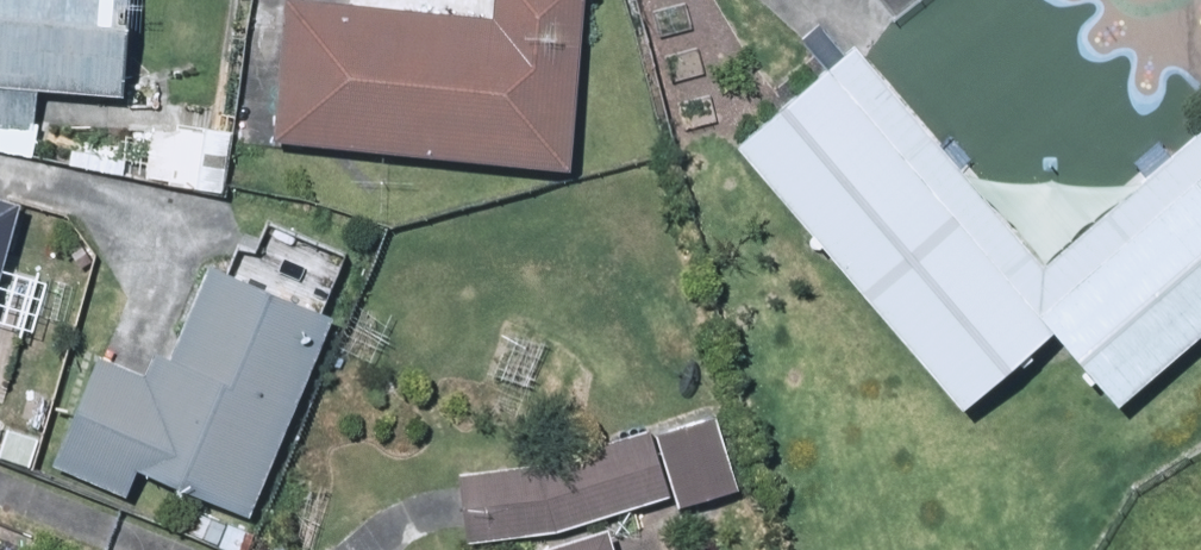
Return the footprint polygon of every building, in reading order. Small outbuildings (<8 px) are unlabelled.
[(115,93),(120,0),(0,0),(0,87),(115,93)] [(571,0),(488,0),(487,27),(284,11),(273,149),(557,172),(563,91),(566,91),(571,0)] [(854,57),(739,152),(980,442),(1095,346),(854,57)] [(1069,285),(1176,414),(1200,394),(1200,176),(1069,285)] [(11,209),(0,206),(0,249),(11,209)] [(157,386),(92,362),(73,412),(48,471),(121,501),(131,477),(179,495),(243,520),(321,322),(202,275),(157,386)] [(705,419),(653,436),(678,512),(731,495),(705,419)] [(444,473),(459,547),(658,506),(643,431),(444,473)] [(550,549),(604,549),(598,534),(550,549)]
